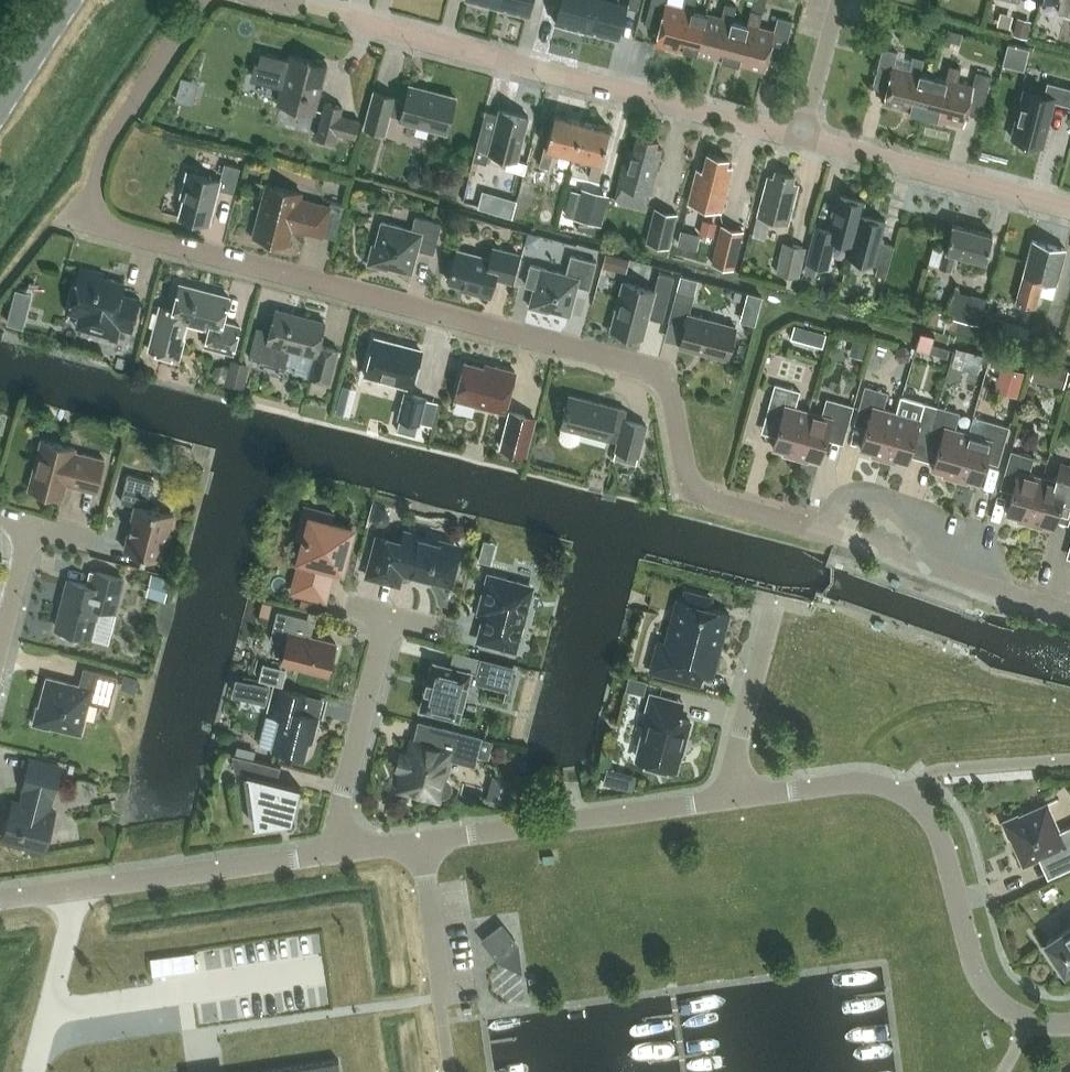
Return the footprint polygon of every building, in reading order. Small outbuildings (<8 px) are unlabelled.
[(497,6),(528,14),(531,0),(498,0),(497,6)] [(555,21),(586,29),(593,0),(560,0),(555,21)] [(586,29),(617,37),(625,4),(637,7),(639,0),(593,0),(586,29)] [(646,22),(661,26),(656,42),(682,49),(683,46),(699,50),(709,11),(695,8),(697,0),(684,0),(683,5),(668,1),(668,0),(652,0),(646,22)] [(1059,11),(1069,14),(1069,0),(1062,0),(1059,11)] [(709,11),(699,50),(725,56),(729,38),(744,42),(749,22),(734,18),(738,4),(726,1),(723,15),(709,11)] [(729,38),(725,56),(763,67),(767,54),(784,58),(794,19),(779,15),(775,29),(760,25),(764,11),(752,8),(749,22),(744,42),(729,38)] [(1017,16),(1013,33),(1028,37),(1032,20),(1017,16)] [(1009,42),(1005,62),(1025,67),(1030,48),(1009,42)] [(885,48),(875,86),(889,89),(885,102),(924,112),(934,75),(921,72),(925,58),(914,56),(910,69),(896,65),(899,52),(885,48)] [(262,53),(255,77),(283,85),(278,103),(314,112),(327,63),(321,61),(322,58),(311,55),(310,58),(291,53),(289,60),(262,53)] [(934,75),(924,112),(962,122),(966,110),(979,114),(990,76),(975,72),(972,86),(957,82),(960,68),(949,65),(946,79),(934,75)] [(1044,93),(1023,87),(1011,135),(1043,144),(1054,100),(1069,104),(1069,101),(1069,86),(1047,80),(1044,93)] [(447,131),(456,96),(409,84),(405,99),(394,96),(394,95),(375,90),(365,126),(384,131),(389,112),(401,115),(400,118),(447,131)] [(354,137),(358,120),(339,115),(341,106),(324,102),(315,137),(332,141),(335,132),(354,137)] [(524,172),(526,161),(516,158),(527,115),(499,108),(491,136),(478,133),(472,158),(486,162),(488,152),(507,157),(504,167),(524,172)] [(543,145),(538,164),(548,167),(553,148),(573,153),(581,120),(553,113),(545,146),(543,145)] [(581,120),(573,153),(592,158),(588,176),(598,179),(603,160),(601,160),(609,127),(581,120)] [(657,139),(644,136),(636,134),(632,151),(626,149),(617,183),(649,192),(661,147),(655,146),(657,139)] [(720,210),(732,166),(727,165),(728,158),(707,153),(702,169),(697,168),(688,202),(720,210)] [(233,192),(240,166),(225,162),(220,179),(187,170),(180,195),(184,196),(179,214),(209,222),(218,188),(233,192)] [(408,174),(406,180),(410,185),(415,186),(420,183),(422,177),(418,172),(413,171),(408,174)] [(768,175),(757,215),(770,218),(779,221),(787,223),(798,183),(793,182),(795,176),(775,171),(774,177),(768,175)] [(267,183),(253,234),(288,243),(292,226),(322,234),(330,206),(299,198),(301,191),(267,183)] [(577,203),(573,218),(580,219),(578,229),(598,234),(600,225),(608,195),(581,188),(580,192),(577,203)] [(804,261),(806,262),(827,268),(835,238),(852,243),(861,213),(864,200),(838,193),(829,228),(814,224),(804,261)] [(503,195),(499,212),(511,215),(516,198),(503,195)] [(676,215),(653,210),(646,242),(669,247),(676,215)] [(886,273),(894,244),(880,240),(885,219),(861,213),(852,243),(849,256),(878,264),(876,270),(886,273)] [(757,215),(752,234),(766,237),(770,218),(757,215)] [(434,252),(442,222),(415,216),(412,228),(381,221),(375,244),(372,243),(367,263),(387,268),(388,266),(411,272),(417,248),(434,252)] [(702,219),(699,233),(703,234),(711,236),(714,236),(717,222),(702,219)] [(985,259),(992,233),(953,222),(946,248),(945,248),(940,266),(951,269),(956,251),(985,259)] [(742,229),(719,224),(710,261),(733,266),(742,229)] [(703,234),(701,240),(710,242),(711,236),(703,234)] [(1056,282),(1065,248),(1032,239),(1016,300),(1034,305),(1041,278),(1056,282)] [(802,248),(782,243),(776,272),(796,277),(802,248)] [(518,252),(493,246),(489,261),(456,252),(449,280),(477,288),(476,291),(490,295),(495,276),(511,280),(518,252)] [(602,266),(626,272),(629,258),(605,252),(602,266)] [(530,263),(525,283),(534,286),(529,305),(548,310),(549,308),(569,313),(577,285),(590,288),(597,260),(571,254),(566,273),(542,266),(530,263)] [(80,266),(72,297),(87,301),(85,311),(113,318),(112,325),(121,328),(131,331),(140,298),(121,293),(124,282),(103,276),(104,272),(80,266)] [(642,336),(644,331),(652,301),(666,305),(674,275),(659,271),(654,289),(623,281),(611,328),(642,336)] [(233,352),(240,325),(222,321),(229,296),(180,283),(173,308),(159,304),(147,349),(179,357),(189,322),(209,327),(205,345),(233,352)] [(822,283),(819,296),(829,299),(833,286),(822,283)] [(30,324),(39,289),(22,285),(13,319),(30,324)] [(727,357),(736,325),(689,313),(694,293),(677,289),(669,319),(685,324),(680,345),(727,357)] [(747,319),(762,322),(769,292),(754,289),(747,319)] [(932,309),(929,322),(978,334),(987,296),(971,292),(964,317),(951,314),(948,313),(932,309)] [(329,381),(338,349),(319,344),(325,321),(276,308),(270,329),(267,342),(289,348),(315,355),(309,376),(329,381)] [(1029,327),(1005,321),(1000,337),(1024,343),(1029,327)] [(257,326),(249,355),(261,359),(260,361),(284,367),(285,363),(289,348),(267,342),(270,329),(257,326)] [(805,331),(794,328),(791,338),(802,341),(805,331)] [(921,332),(916,348),(929,352),(932,344),(934,335),(921,332)] [(864,340),(850,336),(844,353),(859,357),(864,340)] [(412,386),(422,350),(376,337),(366,371),(381,375),(380,377),(412,386)] [(949,349),(933,344),(931,353),(947,357),(949,349)] [(250,363),(231,358),(225,381),(244,386),(250,363)] [(505,411),(515,370),(495,365),(495,369),(465,361),(455,398),(505,411)] [(1035,361),(1031,379),(1047,383),(1052,365),(1035,361)] [(1025,371),(1003,365),(996,388),(1018,395),(1025,371)] [(796,456),(808,410),(795,407),(800,390),(775,383),(764,421),(779,425),(773,447),(784,450),(783,453),(796,456)] [(883,458),(896,412),(883,408),(888,391),(865,385),(854,422),(867,426),(861,448),(871,451),(871,454),(883,458)] [(426,397),(405,392),(398,417),(419,422),(426,397)] [(578,442),(582,431),(618,440),(615,448),(618,449),(615,457),(637,463),(647,424),(622,418),(625,408),(569,394),(559,432),(559,437),(560,441),(564,445),(569,446),(574,445),(578,442)] [(927,443),(937,405),(901,395),(896,412),(883,458),(896,461),(897,458),(908,461),(914,439),(927,443)] [(826,438),(843,443),(854,405),(827,397),(822,414),(808,410),(796,456),(808,460),(809,457),(820,460),(826,438)] [(337,404),(335,410),(350,414),(350,412),(347,406),(337,404)] [(955,478),(968,432),(955,428),(960,412),(937,405),(927,443),(939,446),(933,468),(943,471),(942,474),(955,478)] [(509,409),(499,446),(516,451),(525,413),(509,409)] [(969,479),(980,482),(986,460),(998,463),(1009,426),(987,419),(982,436),(968,432),(955,478),(968,482),(969,479)] [(29,487),(63,496),(66,483),(96,490),(104,458),(74,451),(75,447),(41,438),(29,487)] [(1030,523),(1043,477),(1029,473),(1034,456),(1011,450),(1001,487),(1013,491),(1007,513),(1018,516),(1017,519),(1030,523)] [(1069,517),(1069,466),(1061,464),(1056,480),(1043,477),(1030,523),(1042,526),(1043,523),(1054,526),(1057,514),(1069,517)] [(125,549),(161,558),(172,512),(147,506),(154,479),(128,473),(121,500),(136,504),(125,549)] [(330,577),(326,576),(329,565),(341,568),(352,527),(330,521),(331,514),(306,507),(298,535),(305,537),(300,557),(304,558),(301,569),(299,569),(294,590),(324,598),(330,577)] [(451,583),(459,553),(458,553),(461,545),(429,536),(427,537),(403,531),(401,541),(377,535),(367,575),(399,583),(402,572),(419,577),(420,575),(451,583)] [(89,584),(69,579),(57,627),(61,628),(60,631),(63,635),(73,638),(77,636),(78,632),(90,636),(95,618),(99,616),(101,606),(114,610),(122,577),(96,571),(93,582),(89,584)] [(171,576),(153,572),(148,595),(166,599),(171,576)] [(514,648),(531,586),(489,575),(483,598),(490,600),(479,639),(514,648)] [(658,641),(650,671),(699,684),(707,654),(703,653),(705,646),(719,650),(729,612),(709,606),(711,597),(686,590),(683,600),(678,598),(668,637),(671,638),(670,644),(658,641)] [(301,599),(300,605),(312,609),(314,602),(301,599)] [(262,601),(259,615),(269,617),(272,603),(262,601)] [(308,617),(277,609),(270,638),(286,642),(282,661),(328,673),(332,658),(335,659),(338,646),(335,645),(336,642),(303,634),(308,617)] [(420,708),(459,718),(469,678),(508,688),(513,666),(481,658),(477,672),(471,671),(471,670),(432,660),(420,708)] [(109,706),(117,675),(83,667),(79,684),(47,676),(39,705),(37,705),(33,723),(49,727),(50,725),(81,733),(89,701),(109,706)] [(124,674),(123,681),(127,688),(134,690),(137,678),(124,674)] [(629,676),(625,688),(643,693),(646,680),(629,676)] [(237,677),(232,694),(267,703),(271,686),(237,677)] [(307,693),(275,685),(267,714),(280,717),(272,749),(304,757),(311,730),(315,731),(319,715),(302,711),(307,693)] [(679,701),(651,693),(646,709),(652,710),(639,759),(673,768),(681,740),(685,741),(690,720),(675,716),(679,701)] [(438,798),(439,794),(444,794),(448,792),(450,788),(450,784),(447,780),(443,778),(450,750),(462,753),(460,760),(474,764),(481,737),(443,727),(438,746),(412,739),(405,769),(403,768),(397,790),(416,795),(416,792),(438,798)] [(256,825),(292,820),(300,786),(274,779),(278,764),(236,753),(238,769),(249,773),(256,825)] [(53,794),(60,766),(30,758),(23,787),(24,788),(21,802),(13,800),(3,839),(26,845),(27,849),(38,848),(45,850),(55,811),(49,809),(53,794)] [(607,767),(603,782),(632,790),(636,774),(607,767)] [(492,773),(485,799),(506,804),(513,779),(492,773)] [(1047,803),(1019,816),(1018,814),(1002,821),(1009,837),(1011,836),(1024,864),(1049,852),(1059,872),(1069,867),(1069,825),(1059,830),(1047,803)] [(514,939),(503,925),(483,940),(494,954),(496,953),(502,960),(520,967),(520,966),(518,948),(512,940),(514,939)] [(1065,971),(1069,967),(1069,925),(1045,942),(1065,971)] [(150,958),(149,958),(151,970),(152,977),(153,977),(195,971),(194,968),(192,952),(150,958)] [(337,1057),(230,1071),(339,1071),(337,1057)]
